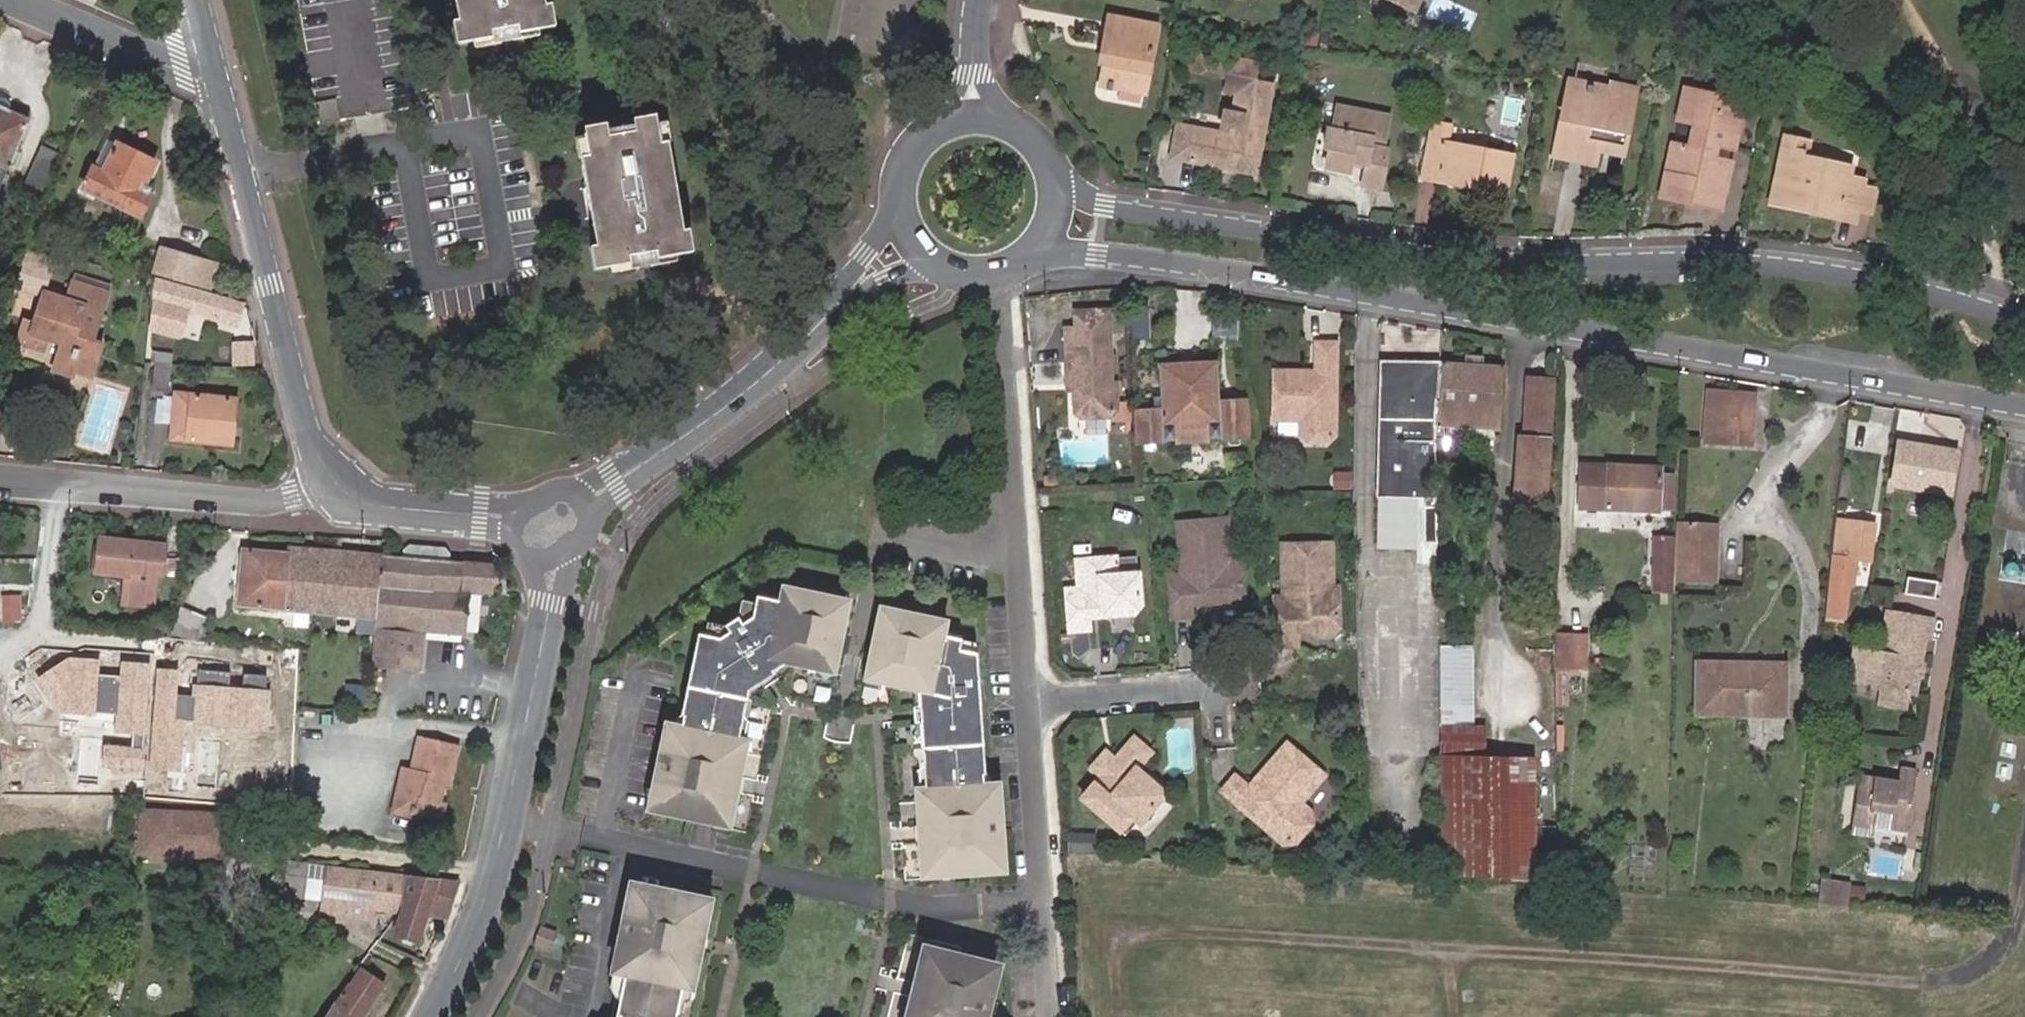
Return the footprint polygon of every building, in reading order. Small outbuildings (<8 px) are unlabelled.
[(319,124),(415,108),(396,0),(297,0),(319,124)] [(456,23),(452,23),(455,45),(474,42),(491,39),(490,33),(517,29),(518,34),(536,32),(554,30),(550,6),(544,7),(543,0),(474,0),(477,19),(456,23)] [(456,23),(477,19),(474,0),(453,0),(456,23)] [(1377,11),(1380,3),(1374,0),(1371,0),(1377,11)] [(1374,0),(1380,3),(1377,11),(1394,19),(1401,5),(1413,10),(1417,0),(1374,0)] [(1108,16),(1103,42),(1111,43),(1106,66),(1104,65),(1099,85),(1144,94),(1157,26),(1108,16)] [(491,39),(474,42),(474,48),(537,37),(536,32),(518,34),(517,29),(490,33),(491,39)] [(1111,43),(1103,42),(1099,64),(1104,65),(1106,66),(1111,43)] [(1227,78),(1231,60),(1193,53),(1190,70),(1227,78)] [(1219,134),(1178,126),(1172,157),(1255,173),(1271,87),(1254,83),(1257,65),(1231,60),(1227,78),(1224,93),(1236,95),(1232,114),(1223,113),(1219,134)] [(1603,128),(1627,133),(1635,86),(1608,81),(1607,86),(1570,79),(1563,120),(1559,120),(1551,159),(1595,167),(1598,153),(1603,128)] [(1741,104),(1683,91),(1675,123),(1689,126),(1685,146),(1671,143),(1659,195),(1718,208),(1729,161),(1713,157),(1716,147),(1731,151),(1741,104)] [(0,191),(31,119),(0,106),(0,191)] [(1366,159),(1365,166),(1361,185),(1379,189),(1385,149),(1378,147),(1379,141),(1383,142),(1387,117),(1335,108),(1331,130),(1328,129),(1325,146),(1328,147),(1325,169),(1348,173),(1350,163),(1351,156),(1366,159)] [(681,233),(667,143),(658,145),(656,127),(654,118),(632,120),(634,127),(635,134),(608,138),(607,131),(606,125),(583,128),(584,137),(587,159),(601,157),(615,244),(595,247),(590,248),(593,270),(612,266),(629,263),(628,258),(655,254),(656,259),(673,256),(692,253),(687,232),(681,233)] [(1485,183),(1483,191),(1502,195),(1510,156),(1445,144),(1448,127),(1432,124),(1422,178),(1465,187),(1466,179),(1485,183)] [(658,145),(667,143),(670,143),(666,125),(656,127),(658,145)] [(634,127),(607,131),(608,138),(635,134),(634,127)] [(1622,158),(1627,133),(1603,128),(1598,153),(1622,158)] [(581,159),(587,159),(584,137),(575,138),(577,159),(581,159)] [(1853,217),(1855,211),(1860,188),(1861,181),(1847,178),(1849,168),(1799,157),(1802,141),(1782,137),(1769,198),(1811,207),(1810,214),(1835,220),(1837,214),(1853,217)] [(147,184),(157,160),(119,142),(106,170),(97,165),(86,188),(143,216),(153,193),(152,192),(154,188),(147,184)] [(44,146),(31,178),(52,187),(65,156),(44,146)] [(1350,163),(1365,166),(1366,159),(1351,156),(1350,163)] [(581,159),(595,247),(615,244),(601,157),(587,159),(581,159)] [(1465,187),(1483,191),(1485,183),(1466,179),(1465,187)] [(1860,188),(1855,211),(1869,214),(1874,191),(1860,188)] [(1811,207),(1769,198),(1768,204),(1810,214),(1811,207)] [(1852,223),(1853,217),(1837,214),(1835,220),(1852,223)] [(211,288),(219,263),(165,247),(158,271),(211,288)] [(674,263),(673,256),(656,259),(655,254),(628,258),(629,263),(612,266),(613,273),(674,263)] [(88,332),(100,336),(113,294),(78,281),(72,299),(49,290),(38,321),(29,318),(22,340),(32,343),(39,346),(43,335),(54,339),(55,334),(67,338),(65,343),(56,370),(76,377),(77,373),(94,378),(105,346),(97,343),(85,339),(88,332)] [(163,281),(157,301),(154,329),(185,338),(192,311),(241,324),(246,304),(163,281)] [(1112,382),(1106,309),(1073,312),(1075,329),(1064,330),(1068,371),(1075,377),(1076,389),(1077,412),(1084,417),(1113,415),(1119,408),(1117,382),(1112,382)] [(97,343),(100,336),(88,332),(85,339),(97,343)] [(54,339),(65,343),(67,338),(55,334),(54,339)] [(50,349),(54,339),(43,335),(39,346),(46,348),(50,349)] [(39,346),(32,343),(25,363),(39,368),(46,348),(39,346)] [(238,344),(237,363),(255,364),(256,345),(238,344)] [(1336,436),(1336,345),(1316,345),(1316,374),(1316,383),(1308,383),(1308,380),(1302,374),(1274,374),(1274,423),(1301,423),(1301,436),(1309,444),(1329,443),(1336,436)] [(160,352),(160,362),(177,364),(178,353),(160,352)] [(1465,356),(1464,367),(1482,368),(1483,358),(1465,356)] [(169,391),(172,366),(156,363),(153,389),(169,391)] [(1434,420),(1440,365),(1381,363),(1376,486),(1388,486),(1390,448),(1435,449),(1435,445),(1434,420)] [(1220,405),(1217,364),(1159,367),(1162,413),(1137,414),(1139,445),(1248,439),(1246,403),(1220,405)] [(1464,367),(1440,365),(1434,420),(1435,445),(1442,446),(1442,450),(1492,452),(1494,430),(1500,430),(1503,369),(1482,368),(1464,367)] [(1316,383),(1316,374),(1302,374),(1308,380),(1308,383),(1316,383)] [(1546,520),(1547,508),(1544,508),(1553,382),(1528,381),(1524,439),(1518,439),(1514,506),(1539,507),(1539,520),(1546,520)] [(234,443),(239,398),(179,392),(178,404),(176,425),(175,437),(234,443)] [(1751,446),(1754,396),(1710,394),(1706,442),(1751,446)] [(1948,495),(1955,452),(1899,443),(1892,486),(1948,495)] [(1438,549),(1435,449),(1390,448),(1388,486),(1376,486),(1376,498),(1378,497),(1378,547),(1416,547),(1417,498),(1424,498),(1423,549),(1438,549)] [(1659,470),(1581,467),(1579,510),(1658,513),(1659,509),(1672,510),(1673,477),(1659,477),(1659,470)] [(1230,564),(1226,521),(1178,524),(1182,577),(1169,578),(1172,618),(1191,617),(1190,605),(1190,598),(1205,597),(1212,603),(1237,602),(1243,594),(1241,563),(1230,564)] [(1871,561),(1875,526),(1840,522),(1835,557),(1871,561)] [(1713,575),(1715,527),(1679,526),(1679,574),(1713,575)] [(164,572),(167,545),(102,537),(98,570),(128,573),(125,600),(155,604),(155,598),(149,593),(150,584),(157,585),(158,572),(164,572)] [(1673,541),(1656,541),(1655,584),(1672,584),(1673,541)] [(446,548),(413,544),(406,550),(405,557),(451,563),(452,555),(446,548)] [(376,619),(383,555),(291,546),(290,553),(246,549),(240,602),(286,607),(285,610),(376,619)] [(1332,639),(1339,631),(1338,590),(1333,590),(1332,547),(1284,548),(1285,600),(1278,600),(1279,649),(1298,649),(1298,630),(1298,622),(1310,622),(1310,630),(1310,632),(1317,639),(1332,639)] [(376,619),(371,657),(417,662),(421,631),(462,636),(467,591),(494,594),(497,568),(451,563),(405,557),(383,555),(376,619)] [(1140,606),(1138,575),(1117,576),(1115,558),(1077,561),(1079,589),(1066,590),(1069,631),(1088,630),(1087,617),(1087,610),(1101,609),(1110,616),(1133,614),(1140,606)] [(109,573),(105,590),(120,593),(123,576),(109,573)] [(1838,576),(1830,576),(1825,623),(1833,624),(1835,614),(1843,615),(1847,585),(1837,584),(1838,576)] [(783,584),(780,594),(795,597),(797,590),(798,587),(783,584)] [(681,727),(674,725),(672,725),(666,729),(658,755),(663,761),(660,774),(653,779),(650,807),(676,811),(676,815),(678,819),(712,825),(713,819),(724,813),(728,814),(737,791),(732,790),(729,784),(732,773),(742,774),(744,750),(737,748),(739,737),(749,730),(752,717),(746,711),(751,690),(761,683),(765,688),(777,680),(771,672),(784,662),(794,664),(818,670),(831,661),(837,662),(844,632),(837,630),(841,607),(828,604),(830,596),(822,593),(811,590),(801,589),(797,590),(795,597),(780,594),(778,602),(755,598),(754,604),(751,616),(740,623),(736,617),(723,626),(727,632),(718,640),(703,636),(698,634),(680,714),(683,718),(681,727)] [(836,595),(830,596),(828,604),(841,607),(837,630),(844,632),(851,599),(836,595)] [(740,601),(736,617),(740,623),(751,616),(754,604),(740,601)] [(880,605),(873,639),(880,641),(885,616),(899,620),(900,611),(901,609),(880,605)] [(174,627),(186,634),(196,614),(184,609),(174,627)] [(1110,616),(1101,609),(1087,610),(1087,617),(1110,616)] [(982,775),(985,773),(978,656),(960,652),(963,642),(945,638),(947,630),(932,626),(934,618),(917,613),(900,611),(899,620),(885,616),(880,641),(873,639),(867,668),(874,670),(881,682),(913,690),(919,691),(921,706),(914,707),(914,716),(915,723),(922,722),(925,763),(918,767),(919,783),(926,786),(926,800),(920,801),(919,825),(928,825),(928,836),(923,842),(919,842),(923,867),(930,866),(937,873),(938,880),(955,878),(971,877),(973,874),(973,871),(1000,869),(1001,840),(996,834),(995,822),(1000,817),(996,790),(991,784),(983,785),(982,775)] [(186,634),(199,639),(207,620),(196,614),(186,634)] [(1932,622),(1886,614),(1879,656),(1854,652),(1849,682),(1875,686),(1874,690),(1883,692),(1907,696),(1914,697),(1924,640),(1929,641),(1932,622)] [(932,626),(947,630),(949,621),(934,617),(934,618),(932,626)] [(706,622),(703,636),(718,640),(727,632),(723,626),(706,622)] [(1310,630),(1310,622),(1298,622),(1298,630),(1310,630)] [(1584,665),(1585,634),(1556,634),(1556,637),(1556,665),(1584,665)] [(116,642),(50,635),(48,657),(114,664),(116,642)] [(144,645),(119,643),(116,671),(141,673),(144,645)] [(417,662),(371,657),(370,666),(416,671),(417,662)] [(835,674),(837,662),(831,661),(818,670),(835,674)] [(793,667),(794,664),(784,662),(771,672),(777,680),(783,675),(793,667)] [(1697,664),(1697,671),(1742,673),(1742,665),(1697,664)] [(1742,673),(1697,671),(1696,714),(1784,715),(1785,666),(1742,665),(1742,673)] [(864,679),(881,682),(874,670),(867,668),(864,679)] [(758,693),(765,688),(761,683),(751,690),(746,711),(752,717),(758,693)] [(368,690),(347,688),(345,707),(366,708),(368,690)] [(913,690),(914,707),(921,706),(919,691),(913,690)] [(1905,711),(1907,696),(1883,692),(1880,707),(1905,711)] [(676,717),(674,725),(681,727),(683,718),(680,714),(676,717)] [(915,723),(918,767),(925,763),(922,722),(915,723)] [(1174,770),(1198,768),(1193,726),(1170,728),(1174,770)] [(1535,882),(1534,759),(1485,759),(1485,728),(1442,727),(1443,876),(1535,882)] [(744,750),(749,730),(739,737),(737,748),(744,750)] [(443,771),(450,773),(456,744),(415,735),(409,767),(401,766),(393,803),(410,807),(409,813),(439,819),(443,800),(438,799),(441,783),(443,771)] [(1159,800),(1159,789),(1136,769),(1151,752),(1134,738),(1115,760),(1108,767),(1099,759),(1091,767),(1100,776),(1082,797),(1110,823),(1122,809),(1138,824),(1159,800)] [(1300,805),(1323,778),(1286,746),(1260,777),(1260,784),(1264,787),(1255,797),(1248,790),(1235,779),(1222,793),(1283,846),(1294,845),(1311,825),(1310,814),(1300,805)] [(1115,760),(1106,751),(1099,759),(1108,767),(1115,760)] [(1907,833),(1916,773),(1900,770),(1898,784),(1860,778),(1851,834),(1871,837),(1873,827),(1907,833)] [(447,784),(450,773),(443,771),(441,783),(447,784)] [(739,784),(742,774),(732,773),(729,784),(732,790),(737,791),(739,784)] [(991,778),(985,773),(982,775),(983,785),(991,784),(991,778)] [(1255,797),(1264,787),(1260,784),(1260,777),(1248,790),(1255,797)] [(410,807),(393,803),(392,810),(409,813),(410,807)] [(713,819),(712,825),(725,827),(728,814),(724,813),(713,819)] [(231,859),(233,818),(145,814),(143,855),(231,859)] [(919,831),(919,842),(923,842),(928,836),(928,825),(919,825),(919,831)] [(291,860),(286,895),(305,898),(309,866),(309,863),(291,860)] [(330,869),(309,866),(305,898),(326,901),(330,869)] [(925,880),(938,880),(937,873),(930,866),(923,867),(925,880)] [(401,911),(405,878),(330,869),(326,901),(352,904),(364,906),(401,911)] [(449,917),(458,884),(405,878),(401,911),(402,911),(426,914),(449,917)] [(1848,908),(1850,883),(1820,881),(1816,906),(1848,908)] [(637,891),(622,971),(626,972),(617,1016),(685,1016),(688,1015),(690,1003),(686,996),(689,980),(695,981),(702,951),(694,950),(696,937),(705,938),(708,908),(703,907),(699,902),(700,896),(669,891),(665,893),(665,896),(637,891)] [(325,911),(350,914),(352,904),(326,901),(325,911)] [(362,916),(364,906),(352,904),(350,914),(362,916)] [(417,942),(426,914),(402,911),(395,934),(417,942)] [(558,932),(541,925),(533,948),(550,954),(558,932)] [(987,1016),(990,1003),(995,1000),(1000,970),(972,963),(972,960),(970,956),(940,949),(939,955),(934,958),(928,956),(919,985),(925,986),(924,993),(922,999),(915,998),(912,1016),(988,1016),(987,1016)] [(385,984),(364,970),(355,983),(352,981),(338,1000),(329,1011),(325,1016),(364,1016),(385,984)]
